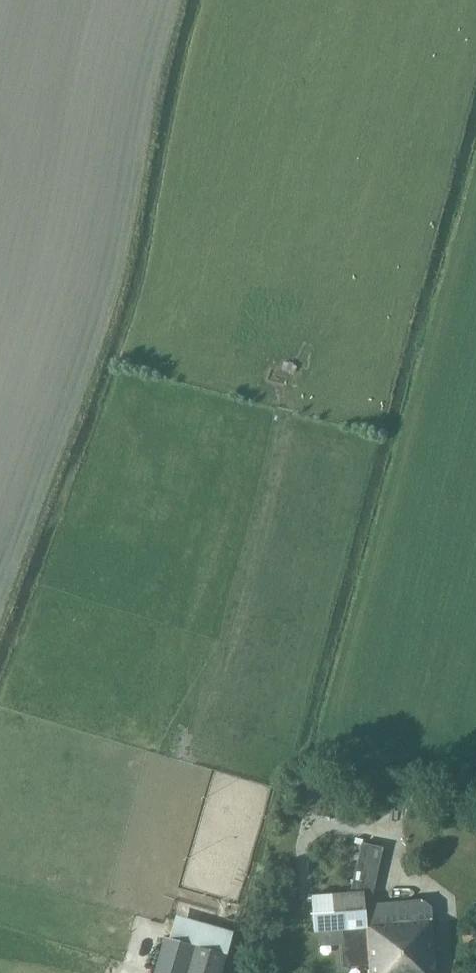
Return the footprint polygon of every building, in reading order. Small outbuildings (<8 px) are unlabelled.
[(363,843),(351,894),(365,893),(365,897),(373,896),(384,848),(363,843)] [(313,896),(316,932),(342,930),(345,969),(370,967),(371,972),(438,972),(434,910),(425,900),(374,903),(373,896),(365,897),(365,893),(351,894),(313,896)] [(475,949),(475,937),(464,937),(464,950),(475,949)] [(228,957),(167,940),(158,972),(224,972),(228,957)]
